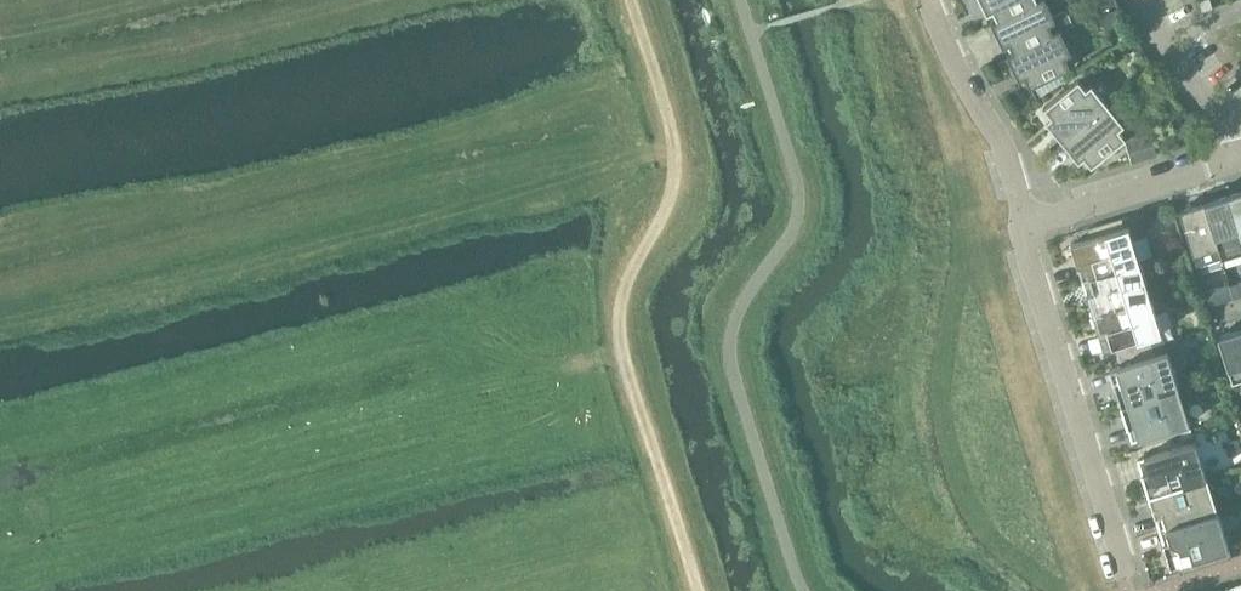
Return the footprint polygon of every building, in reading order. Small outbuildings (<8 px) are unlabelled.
[(984,7),(990,4),(997,19),(1035,0),(980,0),(984,7)] [(1053,15),(1046,0),(1035,0),(997,19),(991,22),(1000,40),(1006,37),(1013,51),(1060,29),(1073,23),(1068,12),(1063,10),(1053,15)] [(1116,0),(1098,0),(1102,9),(1117,2),(1116,0)] [(1203,10),(1213,7),(1210,0),(1200,0),(1199,0),(1203,10)] [(1072,53),(1060,29),(1013,51),(1007,54),(1016,73),(1022,69),(1031,87),(1035,85),(1040,95),(1065,79),(1062,71),(1071,67),(1065,57),(1072,53)] [(1051,127),(1062,141),(1108,104),(1092,84),(1086,89),(1079,80),(1044,108),(1056,122),(1051,127)] [(1108,104),(1062,141),(1074,155),(1080,151),(1092,166),(1126,138),(1119,129),(1124,124),(1108,104)] [(1128,146),(1132,160),(1155,153),(1151,139),(1128,146)] [(1228,195),(1240,236),(1240,191),(1228,195)] [(1219,247),(1222,258),(1240,252),(1240,236),(1228,195),(1205,202),(1219,247)] [(1194,255),(1219,247),(1205,202),(1180,210),(1194,255)] [(1083,259),(1089,277),(1140,261),(1129,225),(1071,243),(1076,261),(1083,259)] [(1088,298),(1093,314),(1151,296),(1140,261),(1089,277),(1094,296),(1088,298)] [(1206,289),(1210,304),(1234,297),(1229,282),(1206,289)] [(1122,345),(1125,354),(1152,345),(1150,336),(1162,332),(1151,296),(1093,314),(1104,350),(1122,345)] [(1218,335),(1233,380),(1240,377),(1240,328),(1218,335)] [(1110,368),(1121,404),(1179,386),(1168,351),(1155,354),(1152,345),(1125,354),(1127,363),(1110,368)] [(1179,386),(1121,404),(1126,421),(1133,419),(1139,438),(1190,422),(1179,386)] [(1144,478),(1149,495),(1207,477),(1196,441),(1144,457),(1150,476),(1144,478)] [(1161,509),(1166,526),(1217,510),(1207,477),(1149,495),(1154,511),(1161,509)] [(1217,510),(1166,526),(1159,528),(1171,566),(1177,564),(1180,572),(1231,556),(1217,510)]
